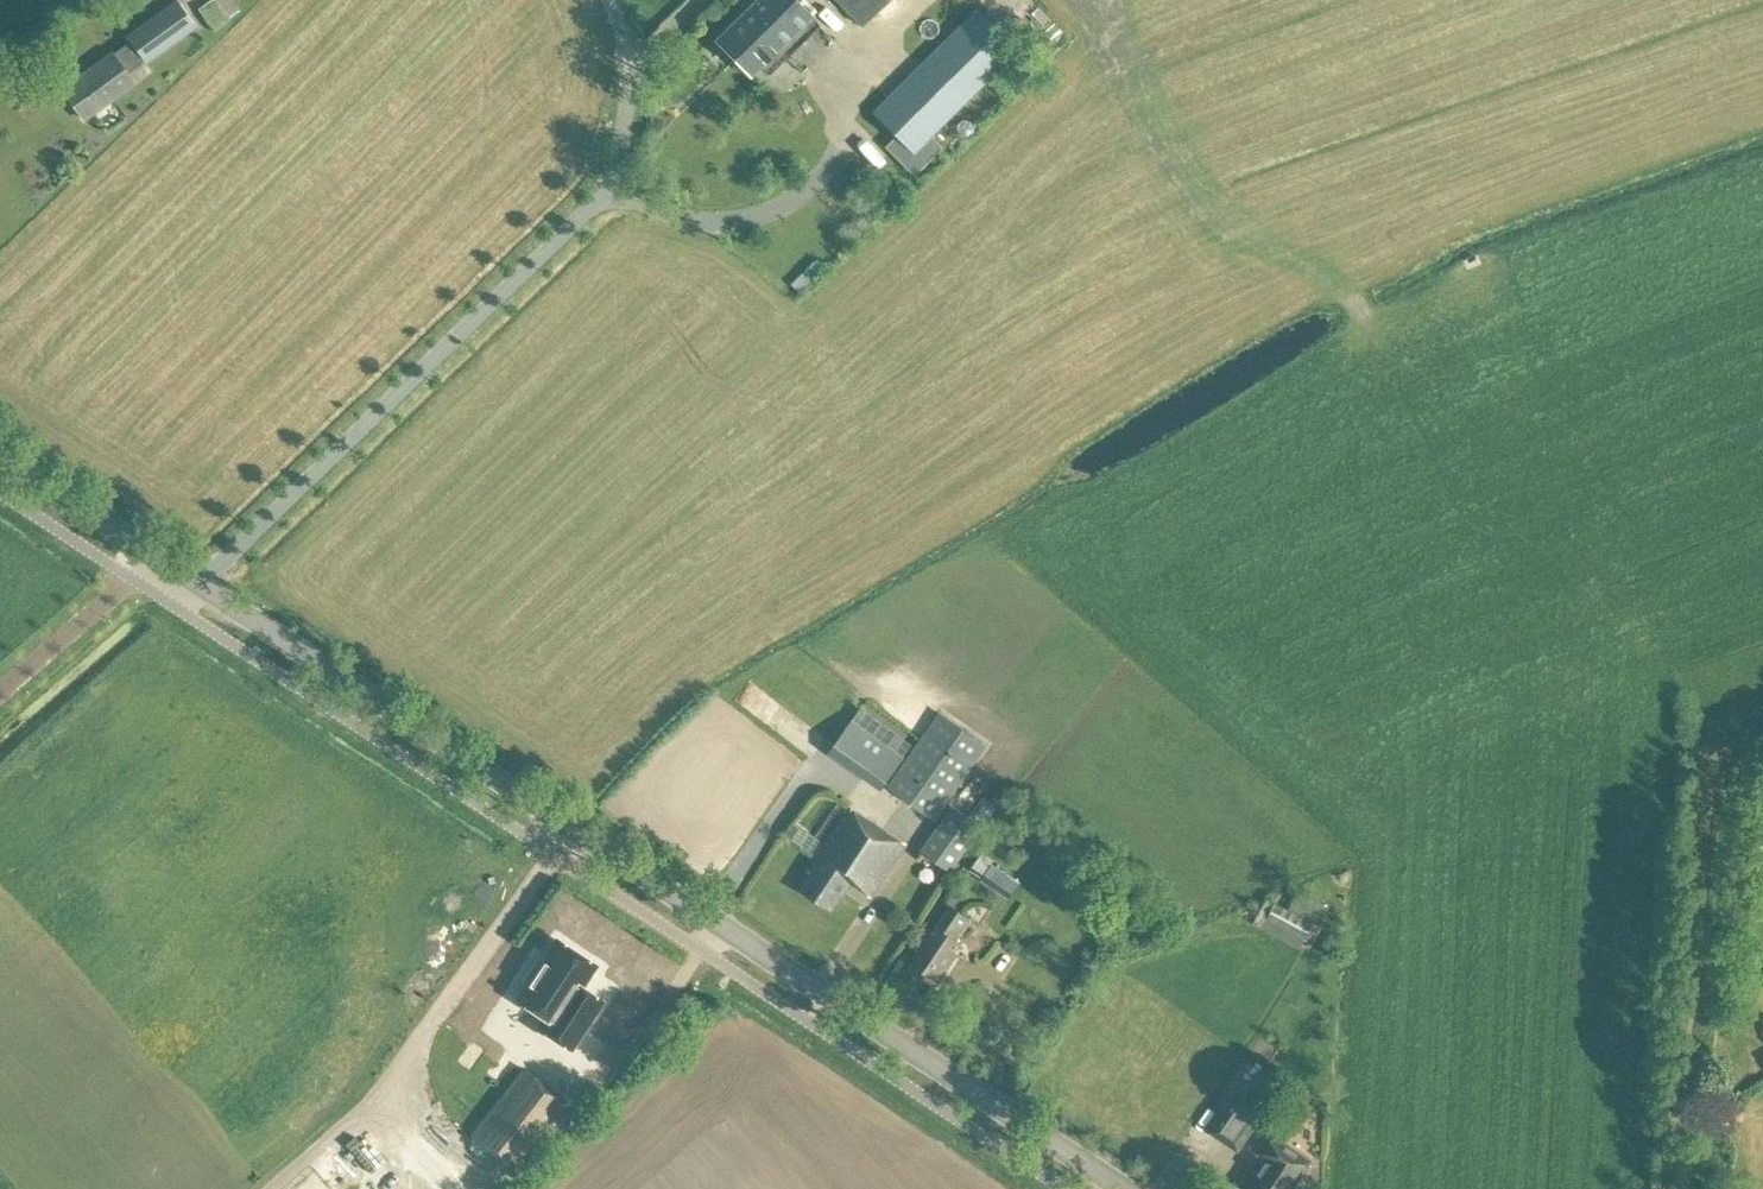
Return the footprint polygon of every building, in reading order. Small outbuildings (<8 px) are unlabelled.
[(195,26),(176,0),(174,0),(125,36),(128,41),(61,90),(82,120),(133,83),(125,73),(142,61),(144,63),(195,26)] [(232,0),(214,0),(227,17),(238,9),(232,0)] [(791,0),(755,0),(714,40),(733,59),(791,0)] [(733,59),(750,76),(759,67),(768,75),(818,25),(794,0),(791,0),(733,59)] [(885,0),(833,0),(858,26),(885,0)] [(907,159),(1016,52),(974,10),(865,117),(907,159)] [(798,292),(824,266),(816,258),(790,284),(798,292)] [(861,703),(828,750),(883,787),(915,740),(861,703)] [(935,819),(986,746),(938,713),(887,786),(935,819)] [(870,898),(906,844),(849,807),(808,869),(811,872),(800,890),(832,911),(849,884),(870,898)] [(950,870),(980,827),(952,808),(922,850),(950,870)] [(971,870),(1012,894),(1023,876),(982,852),(971,870)] [(1301,948),(1303,945),(1313,925),(1268,900),(1255,924),(1301,948)] [(957,940),(972,919),(951,905),(931,936),(927,934),(921,944),(923,945),(911,963),(935,979),(944,966),(948,969),(958,953),(955,951),(961,943),(957,940)] [(544,1017),(538,1027),(570,1048),(601,1001),(580,987),(594,964),(557,939),(542,962),(537,958),(522,980),(527,984),(517,999),(544,1017)] [(1251,1065),(1237,1085),(1253,1095),(1266,1075),(1251,1065)] [(504,1162),(557,1095),(523,1069),(471,1135),(504,1162)] [(1237,1151),(1263,1111),(1236,1093),(1209,1132),(1237,1151)] [(1306,1178),(1305,1174),(1302,1172),(1309,1161),(1270,1136),(1258,1154),(1267,1160),(1248,1187),(1250,1188),(1299,1188),(1306,1178)]
